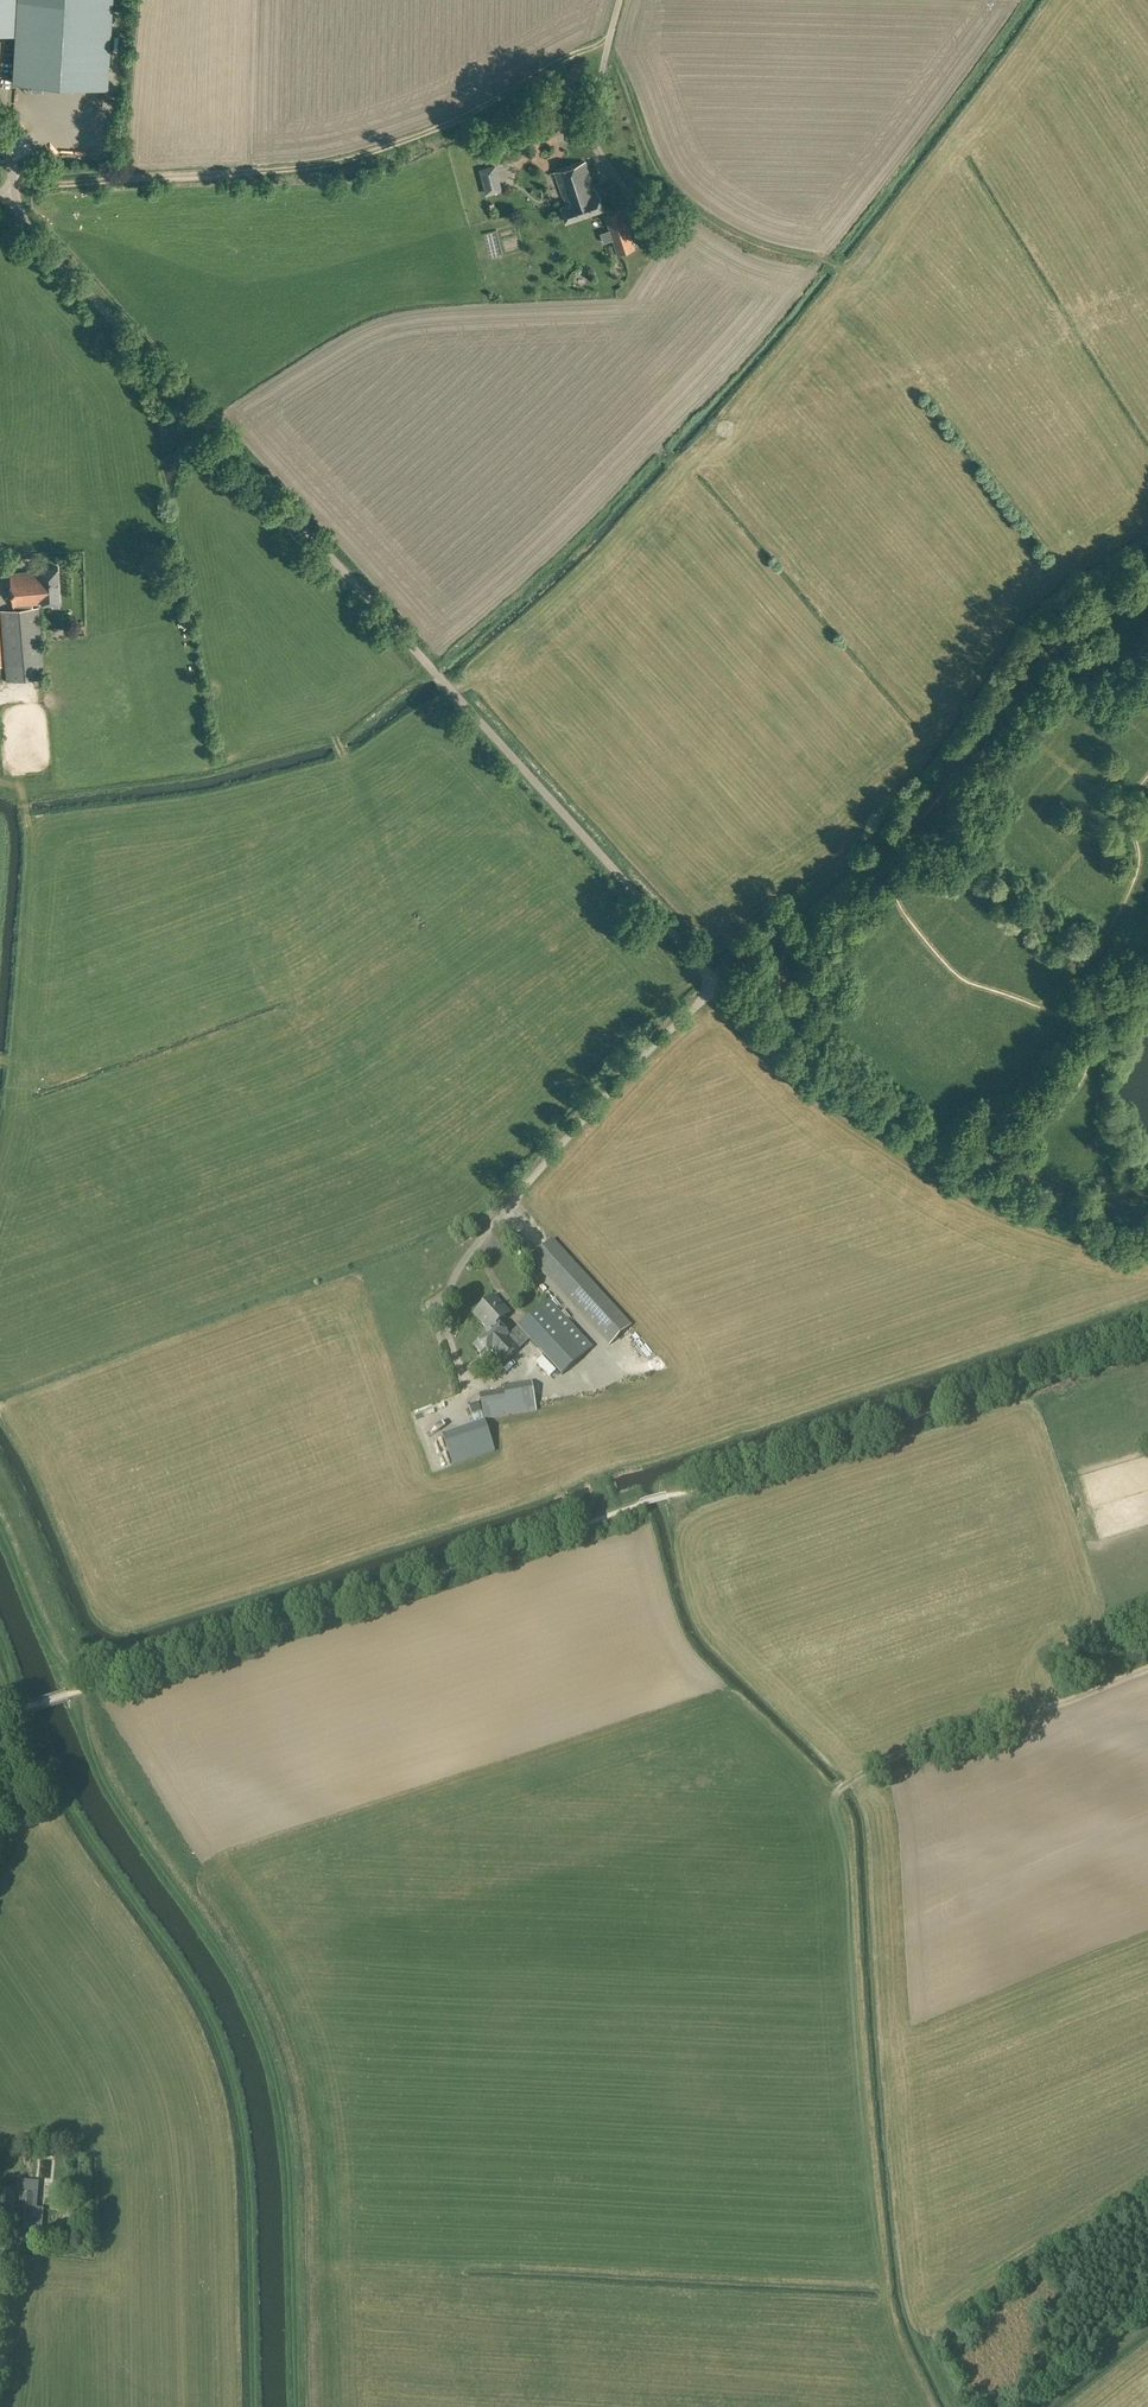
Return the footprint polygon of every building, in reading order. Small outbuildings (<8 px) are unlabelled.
[(13,0),(0,0),(0,33),(10,34),(13,0)] [(10,34),(16,34),(13,82),(109,88),(114,0),(13,0),(10,34)] [(562,80),(571,85),(584,68),(575,62),(561,80),(562,80)] [(594,189),(585,161),(555,171),(566,203),(561,205),(566,221),(604,208),(599,193),(597,193),(596,188),(594,189)] [(485,194),(503,190),(496,164),(479,168),(485,194)] [(617,254),(635,248),(622,209),(604,215),(617,254)] [(47,564),(41,564),(41,567),(40,567),(40,569),(10,571),(12,606),(14,606),(14,609),(0,610),(0,612),(6,681),(45,678),(39,607),(33,607),(33,604),(42,603),(41,603),(60,602),(58,566),(47,567),(47,564)] [(609,1346),(620,1335),(631,1325),(558,1245),(553,1239),(530,1259),(535,1265),(609,1346)] [(509,1337),(498,1324),(510,1313),(494,1296),(473,1315),(488,1332),(477,1342),(478,1342),(474,1346),(480,1353),(484,1349),(489,1354),(486,1357),(497,1369),(528,1341),(517,1329),(509,1337)] [(539,1309),(517,1329),(528,1341),(559,1375),(581,1355),(591,1347),(548,1300),(539,1309)] [(483,1420),(536,1411),(536,1406),(531,1381),(503,1386),(503,1389),(479,1393),(483,1420)] [(452,1467),(495,1452),(484,1421),(442,1435),(452,1467)] [(40,2243),(41,2237),(43,2210),(36,2209),(38,2183),(22,2181),(17,2234),(17,2241),(40,2243)]
